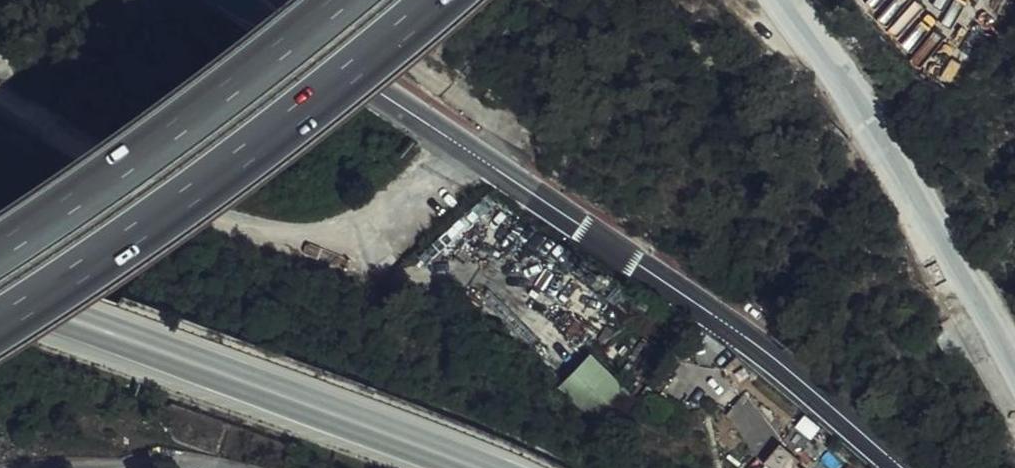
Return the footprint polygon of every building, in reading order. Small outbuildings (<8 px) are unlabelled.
[(594,352),(560,383),(598,424),(632,392),(594,352)] [(794,447),(799,443),(781,427),(764,445),(782,461),(775,467),(817,467),(794,447)]
